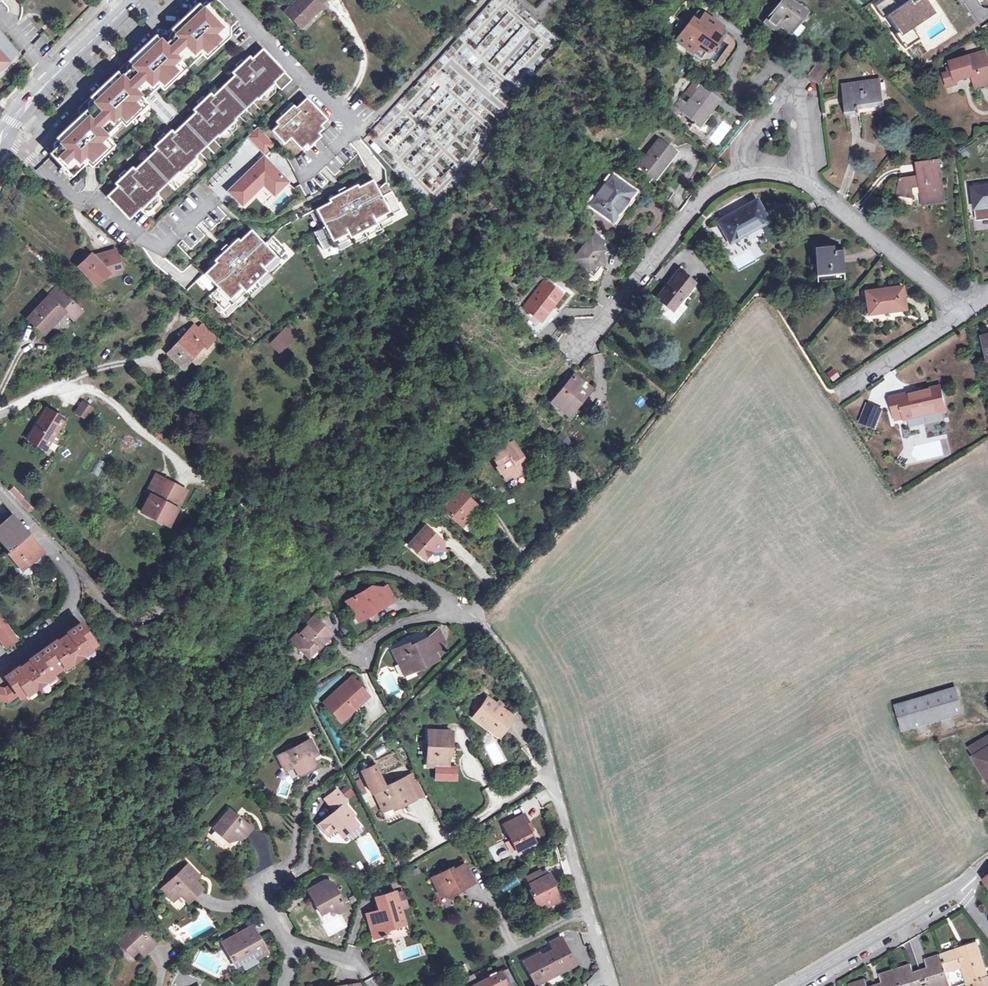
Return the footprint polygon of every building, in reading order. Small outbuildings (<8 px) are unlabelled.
[(219,28),(231,17),(214,0),(212,0),(202,10),(219,28)] [(284,13),(299,28),(316,11),(314,9),(323,0),(296,0),(284,13)] [(789,0),(782,0),(765,23),(774,30),(779,31),(782,27),(789,33),(805,12),(789,0)] [(878,6),(885,16),(887,15),(902,37),(935,14),(926,0),(921,0),(914,5),(910,0),(898,8),(893,0),(886,0),(878,6)] [(127,61),(134,69),(133,64),(159,41),(163,45),(202,10),(197,5),(165,35),(154,36),(127,61)] [(134,69),(153,90),(157,87),(192,54),(196,59),(200,56),(224,33),(219,28),(202,10),(163,45),(159,41),(133,64),(134,69)] [(691,52),(699,58),(715,36),(711,33),(717,25),(697,10),(687,25),(681,32),(675,41),(691,52)] [(681,32),(687,25),(679,19),(674,27),(681,32)] [(700,62),(710,60),(719,47),(716,44),(725,31),(717,25),(711,33),(715,36),(699,58),(691,52),(689,55),(700,62)] [(11,62),(10,61),(18,53),(0,31),(0,72),(11,62)] [(200,56),(204,60),(228,38),(224,33),(200,56)] [(138,212),(156,196),(155,195),(151,190),(172,171),(176,175),(177,176),(196,159),(194,158),(190,154),(212,134),(216,138),(217,139),(235,123),(234,122),(230,117),(251,98),(255,102),(256,103),(274,86),(273,85),(269,81),(279,71),(280,70),(261,51),(250,61),(248,58),(243,63),(236,70),(230,75),(232,78),(211,97),(209,95),(203,100),(197,106),(191,112),(193,114),(172,134),(170,131),(164,136),(158,143),(152,148),(154,151),(133,170),(130,168),(124,173),(118,180),(112,185),(115,188),(136,211),(138,212)] [(982,86),(987,84),(987,64),(984,52),(950,63),(952,68),(947,70),(948,74),(943,75),(948,89),(957,86),(955,82),(971,78),(978,75),(982,86)] [(157,87),(162,91),(196,59),(192,54),(157,87)] [(134,69),(127,61),(116,72),(123,79),(143,100),(153,90),(134,69)] [(236,70),(243,63),(241,61),(234,67),(236,70)] [(819,85),(827,74),(815,65),(806,76),(819,85)] [(279,71),(269,81),(273,85),(283,75),(279,71)] [(54,138),(58,143),(85,117),(81,113),(118,78),(123,79),(116,72),(77,108),(77,117),(54,138)] [(974,88),(982,86),(978,75),(971,78),(974,88)] [(84,162),(85,163),(109,140),(105,136),(119,122),(143,100),(123,79),(118,78),(81,113),(85,117),(58,143),(57,144),(63,150),(64,154),(70,161),(84,162)] [(878,81),(845,86),(849,115),(859,113),(858,104),(881,101),(878,81)] [(693,82),(680,99),(687,105),(701,87),(693,82)] [(717,100),(701,87),(687,105),(680,99),(673,107),(697,126),(717,100)] [(197,106),(203,100),(201,98),(195,104),(197,106)] [(230,117),(234,122),(255,102),(251,98),(230,117)] [(324,117),(306,98),(295,108),(291,103),(279,114),(282,116),(275,122),(278,125),(272,131),(281,141),(288,135),(301,149),(318,133),(313,127),(324,117)] [(123,127),(147,105),(143,100),(119,122),(123,127)] [(722,120),(708,139),(717,146),(731,127),(722,120)] [(257,126),(246,137),(264,154),(275,144),(257,126)] [(158,143),(164,136),(162,134),(155,140),(158,143)] [(190,154),(194,158),(216,138),(212,134),(190,154)] [(622,150),(628,147),(622,136),(615,139),(622,150)] [(89,167),(113,145),(109,140),(85,163),(89,167)] [(652,179),(673,152),(658,140),(637,167),(652,179)] [(373,143),(370,146),(378,154),(380,151),(373,143)] [(70,177),(85,163),(84,162),(70,161),(64,154),(63,150),(57,144),(48,152),(47,153),(70,177)] [(266,181),(277,192),(287,182),(264,159),(230,192),(234,196),(241,203),(242,204),(263,184),(266,181)] [(919,188),(921,205),(944,201),(939,161),(916,164),(917,177),(899,179),(896,195),(912,197),(911,189),(919,188)] [(118,180),(124,173),(122,171),(116,177),(118,180)] [(151,190),(155,195),(176,175),(172,171),(151,190)] [(601,209),(614,219),(634,193),(611,176),(588,205),(598,213),(601,209)] [(371,180),(315,209),(324,227),(314,232),(324,250),(400,210),(385,182),(376,190),(371,180)] [(266,181),(263,184),(274,195),(277,192),(266,181)] [(104,198),(126,220),(136,211),(115,188),(104,198)] [(987,208),(987,188),(973,190),(976,210),(987,208)] [(241,203),(234,196),(230,199),(238,207),(241,203)] [(756,201),(718,223),(729,241),(750,229),(751,231),(767,222),(756,201)] [(611,223),(614,219),(601,209),(598,213),(611,223)] [(264,244),(251,230),(204,275),(232,304),(288,251),(273,236),(264,244)] [(587,243),(574,259),(587,270),(584,272),(592,279),(603,265),(601,253),(603,250),(599,247),(603,242),(594,234),(590,240),(588,239),(586,242),(587,243)] [(839,252),(832,253),(832,247),(814,249),(818,282),(842,280),(839,252)] [(92,256),(79,269),(97,286),(109,273),(114,271),(112,266),(120,263),(116,250),(106,254),(108,259),(99,262),(94,258),(92,256)] [(106,254),(94,258),(99,262),(108,259),(106,254)] [(112,266),(114,271),(122,268),(120,263),(112,266)] [(672,311),(694,284),(678,271),(656,298),(672,311)] [(548,291),(551,288),(544,283),(523,309),(539,322),(558,299),(548,291)] [(51,299),(59,290),(56,287),(48,296),(51,299)] [(868,315),(904,309),(901,287),(865,292),(868,315)] [(560,295),(551,288),(548,291),(558,299),(560,295)] [(51,299),(48,296),(27,318),(41,332),(52,320),(54,322),(64,311),(73,319),(81,310),(59,290),(51,299)] [(280,355),(301,335),(289,323),(269,344),(280,355)] [(202,324),(198,330),(211,342),(216,337),(202,324)] [(192,325),(186,332),(191,337),(198,330),(192,325)] [(205,349),(211,342),(198,330),(191,337),(186,332),(167,354),(183,368),(190,360),(202,346),(205,349)] [(202,346),(190,360),(193,363),(205,349),(202,346)] [(826,373),(832,382),(840,377),(834,367),(826,373)] [(567,416),(589,389),(574,377),(552,404),(567,416)] [(927,416),(946,412),(940,387),(924,391),(890,400),(895,421),(904,419),(904,422),(927,416)] [(85,404),(76,413),(83,421),(92,412),(85,404)] [(45,449),(63,419),(45,409),(26,439),(45,449)] [(528,470),(522,461),(518,454),(521,453),(513,441),(509,444),(506,439),(498,445),(499,446),(492,451),(496,457),(493,459),(498,465),(495,467),(500,474),(501,473),(506,480),(513,476),(518,473),(520,475),(528,470)] [(100,475),(103,461),(97,459),(93,473),(100,475)] [(150,495),(159,477),(155,475),(146,493),(150,495)] [(150,495),(140,513),(145,515),(151,513),(157,516),(159,522),(168,527),(177,510),(163,502),(172,484),(159,477),(150,495)] [(186,492),(172,484),(163,502),(177,510),(186,492)] [(9,485),(5,489),(25,510),(29,506),(9,485)] [(464,518),(470,518),(477,509),(455,489),(439,507),(458,524),(464,518)] [(151,513),(145,515),(159,522),(157,516),(151,513)] [(14,562),(22,571),(43,553),(29,535),(23,528),(12,516),(0,527),(0,541),(9,552),(10,551),(17,559),(14,562)] [(462,527),(470,518),(464,518),(458,524),(462,527)] [(425,527),(408,546),(424,560),(431,552),(442,552),(442,542),(425,527)] [(7,554),(14,562),(17,559),(10,551),(9,552),(7,554)] [(356,610),(362,620),(390,604),(390,603),(395,600),(387,586),(381,588),(371,587),(346,602),(352,612),(356,610)] [(358,622),(362,620),(356,610),(352,612),(358,622)] [(5,648),(17,640),(0,616),(0,640),(5,648)] [(312,647),(316,650),(330,634),(314,620),(293,643),(306,654),(312,647)] [(10,687),(16,696),(19,700),(26,695),(27,697),(33,692),(34,694),(46,685),(46,683),(52,679),(51,677),(64,668),(65,670),(71,666),(72,667),(85,658),(84,657),(90,653),(89,651),(95,646),(80,625),(73,629),(71,627),(63,633),(62,637),(55,642),(53,640),(46,645),(48,647),(36,656),(34,653),(28,658),(29,660),(22,665),(18,664),(9,671),(11,673),(4,678),(10,687)] [(414,668),(415,671),(425,667),(424,665),(439,658),(430,637),(411,646),(409,644),(394,651),(401,666),(411,662),(414,668)] [(309,657),(316,650),(312,647),(306,654),(309,657)] [(405,676),(415,671),(414,668),(411,662),(401,666),(405,676)] [(351,707),(353,710),(369,696),(352,678),(325,703),(338,719),(351,707)] [(0,690),(0,702),(6,703),(16,696),(10,687),(6,691),(0,690)] [(963,714),(957,692),(956,689),(896,707),(898,711),(903,731),(928,724),(963,714)] [(495,729),(501,733),(514,717),(501,707),(503,704),(498,700),(496,703),(489,698),(474,717),(493,732),(495,729)] [(341,722),(353,710),(351,707),(338,719),(341,722)] [(429,731),(427,766),(447,767),(448,747),(451,747),(452,732),(429,731)] [(987,750),(987,732),(966,745),(974,758),(987,750)] [(320,754),(312,740),(280,756),(287,771),(295,767),(300,776),(318,767),(313,758),(320,754)] [(486,745),(493,765),(505,761),(498,741),(486,745)] [(929,745),(923,749),(932,766),(938,762),(929,745)] [(974,758),(987,783),(987,750),(974,758)] [(414,800),(405,779),(405,778),(385,788),(374,766),(361,772),(371,794),(374,793),(378,802),(382,812),(400,804),(401,807),(414,800)] [(413,775),(405,779),(414,800),(422,796),(413,775)] [(369,793),(362,779),(356,782),(362,796),(369,793)] [(349,799),(355,794),(348,784),(341,789),(349,799)] [(359,825),(353,818),(356,816),(346,804),(348,802),(338,790),(327,799),(337,811),(320,825),(330,837),(338,830),(344,838),(359,825)] [(382,812),(378,802),(369,806),(373,816),(382,812)] [(231,810),(215,829),(230,842),(236,835),(241,839),(246,837),(253,828),(231,810)] [(527,823),(523,815),(503,826),(511,841),(517,852),(535,843),(529,832),(525,825),(527,823)] [(474,884),(464,865),(453,871),(451,869),(443,874),(444,877),(433,883),(440,896),(450,899),(452,895),(453,891),(461,887),(462,889),(462,890),(474,884)] [(191,884),(188,872),(183,866),(158,892),(170,904),(176,897),(184,904),(197,890),(191,884)] [(526,878),(529,885),(542,878),(539,872),(526,878)] [(444,877),(443,874),(431,880),(433,883),(444,877)] [(542,878),(529,885),(533,893),(531,895),(536,905),(541,907),(543,906),(549,903),(550,905),(560,900),(555,892),(552,885),(554,884),(549,875),(542,878)] [(327,881),(314,888),(318,896),(313,898),(323,916),(331,912),(340,914),(348,910),(333,883),(327,881)] [(309,891),(313,898),(318,896),(314,888),(309,891)] [(387,937),(386,934),(390,929),(406,924),(402,910),(398,896),(397,893),(380,898),(383,911),(369,915),(375,939),(382,937),(382,939),(387,937)] [(398,896),(402,910),(409,907),(405,893),(398,896)] [(226,951),(228,955),(227,955),(230,960),(231,960),(233,964),(238,961),(242,969),(255,961),(253,957),(263,951),(249,926),(235,934),(236,935),(229,939),(228,937),(219,942),(224,952),(226,951)] [(116,945),(129,958),(136,951),(141,956),(151,946),(133,928),(116,945)] [(543,975),(546,980),(575,965),(561,937),(550,943),(553,950),(537,958),(536,955),(524,961),(533,980),(543,975)] [(987,976),(984,977),(974,944),(925,961),(927,967),(928,971),(914,976),(912,972),(910,965),(879,976),(881,983),(883,985),(947,985),(950,985),(946,973),(961,968),(966,983),(967,985),(987,985),(987,978),(987,976)] [(928,971),(927,967),(912,972),(914,976),(928,971)] [(514,982),(508,969),(496,975),(494,972),(489,975),(490,978),(478,984),(473,974),(464,979),(468,985),(506,985),(514,982)] [(536,985),(546,980),(543,975),(533,980),(536,985)]
